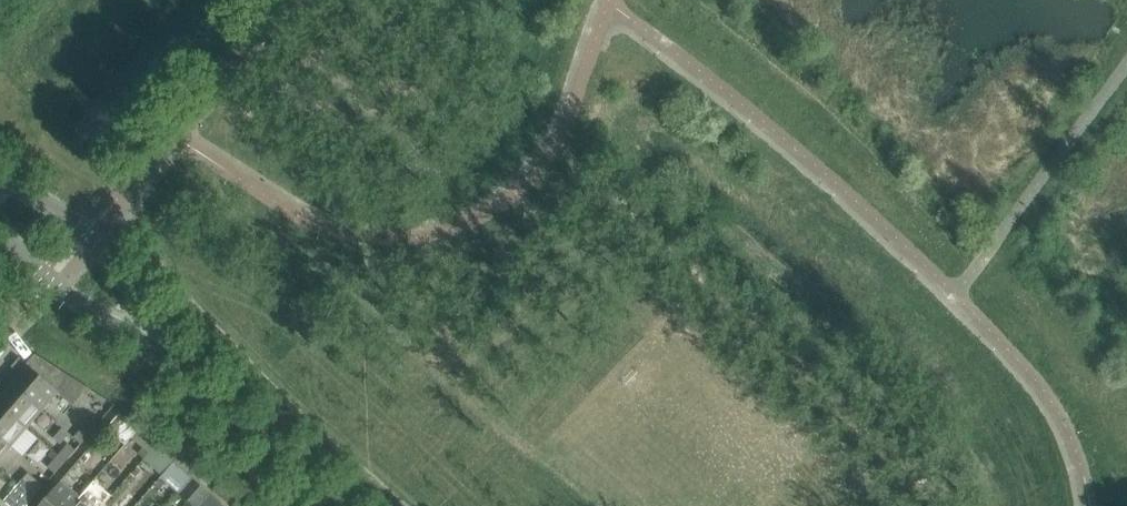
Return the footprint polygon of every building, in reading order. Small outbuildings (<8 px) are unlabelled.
[(72,403),(88,385),(35,353),(26,363),(19,357),(11,366),(19,372),(10,382),(42,410),(58,391),(72,403)] [(26,428),(42,410),(10,382),(2,392),(0,390),(0,405),(26,428)] [(26,428),(0,405),(0,437),(11,446),(26,428)] [(119,413),(106,427),(124,444),(131,436),(138,429),(119,413)] [(81,443),(91,431),(84,425),(74,437),(81,443)] [(138,429),(131,436),(143,446),(149,452),(156,445),(138,429)] [(11,446),(0,437),(0,458),(11,446)] [(68,444),(58,455),(65,461),(75,450),(68,444)] [(149,452),(145,457),(164,473),(174,461),(156,445),(149,452)] [(65,461),(58,455),(48,467),(55,473),(65,461)] [(174,461),(164,473),(182,489),(192,477),(174,461)] [(28,472),(22,479),(38,492),(44,486),(28,472)] [(180,491),(197,505),(198,505),(203,500),(209,493),(202,486),(192,478),(192,477),(182,489),(180,491)] [(38,492),(22,479),(4,500),(11,505),(26,505),(38,492)] [(112,495),(94,479),(79,497),(71,505),(103,505),(112,495)] [(79,497),(60,480),(38,505),(71,505),(79,497)] [(203,500),(210,505),(219,505),(221,503),(209,493),(203,500)]
